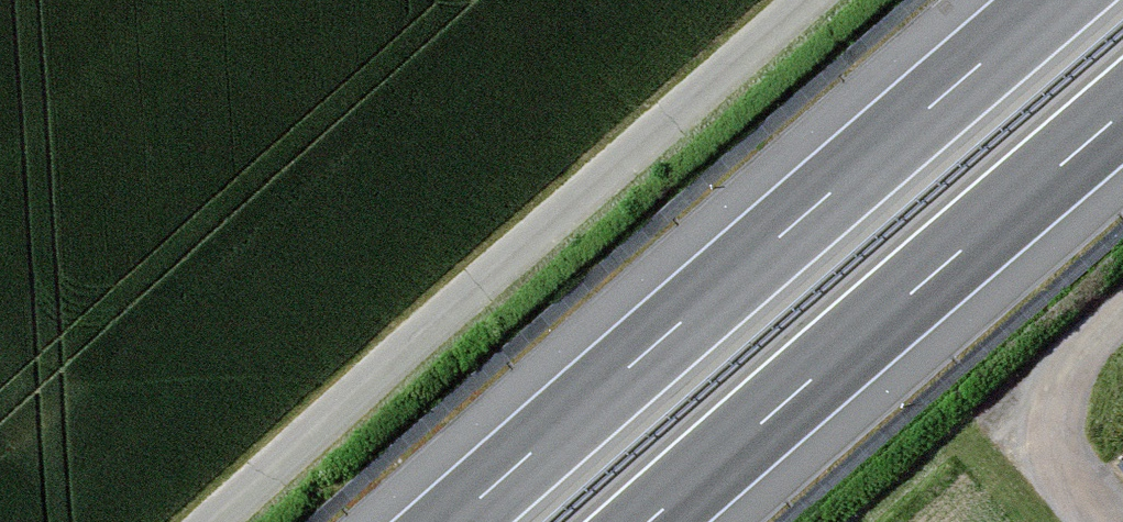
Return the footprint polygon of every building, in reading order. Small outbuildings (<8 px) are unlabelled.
[(1112,442),(1122,455),(1122,433),(1112,442)]
